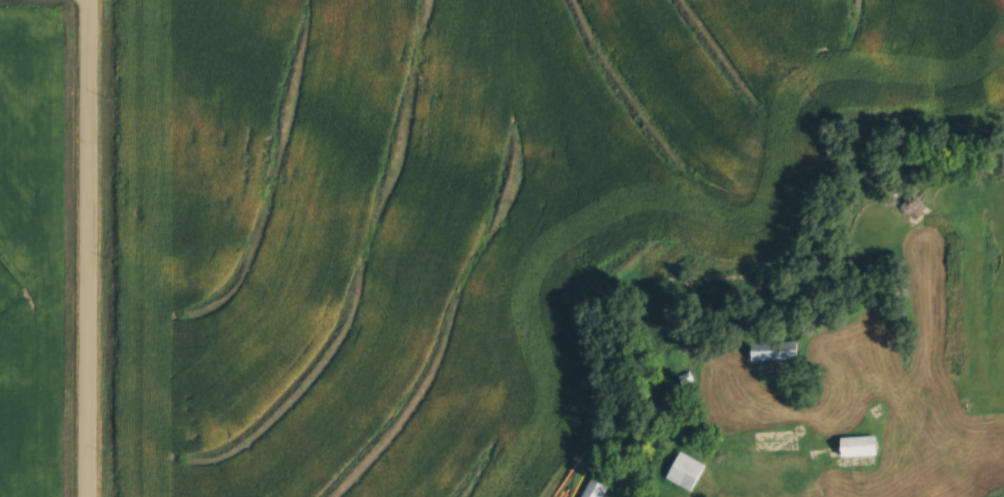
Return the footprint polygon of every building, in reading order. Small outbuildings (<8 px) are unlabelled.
[(750,356),(790,356),(790,347),(750,347),(750,356)] [(691,381),(686,369),(676,373),(680,385),(691,381)] [(874,452),(873,432),(838,433),(838,452),(874,452)] [(662,476),(688,489),(702,461),(676,448),(662,476)] [(588,469),(577,496),(598,496),(606,476),(588,469)]
